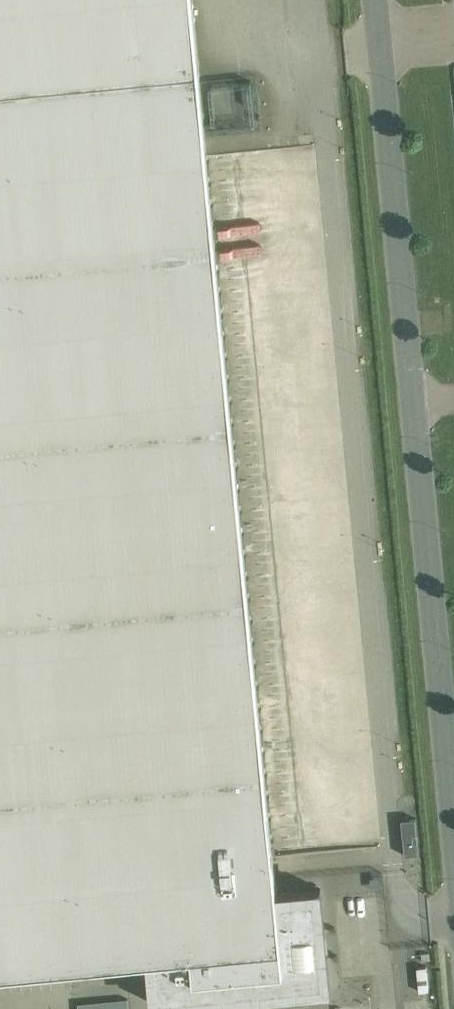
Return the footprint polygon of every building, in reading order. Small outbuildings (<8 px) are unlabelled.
[(324,956),(322,932),(325,931),(321,888),(277,892),(193,0),(0,0),(0,970),(150,956),(154,1004),(331,987),(328,955),(324,956)] [(215,83),(216,127),(253,126),(252,82),(215,83)] [(415,818),(400,818),(401,854),(416,853),(415,818)] [(128,998),(78,1001),(78,1008),(129,1008),(128,998)]
